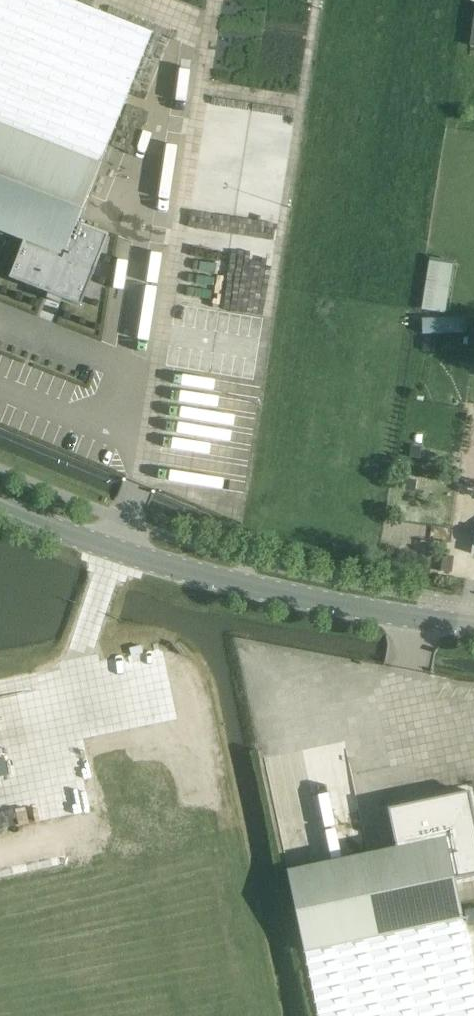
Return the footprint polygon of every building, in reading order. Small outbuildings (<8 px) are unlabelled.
[(25,241),(10,278),(48,293),(46,299),(61,305),(63,299),(80,306),(108,236),(77,224),(84,205),(153,33),(70,0),(0,0),(0,231),(25,241)] [(426,270),(466,276),(468,267),(427,261),(426,270)] [(423,321),(424,333),(463,331),(463,319),(423,321)] [(179,392),(168,465),(223,473),(227,445),(209,442),(212,422),(229,425),(231,414),(206,411),(207,402),(197,401),(196,408),(185,406),(187,393),(179,392)] [(406,477),(402,480),(403,487),(410,488),(414,484),(412,478),(406,477)] [(443,555),(440,571),(452,573),(454,557),(443,555)] [(386,779),(376,781),(390,845),(401,843),(386,779)] [(287,871),(318,1015),(473,1015),(473,970),(467,937),(463,919),(446,838),(287,871)]
